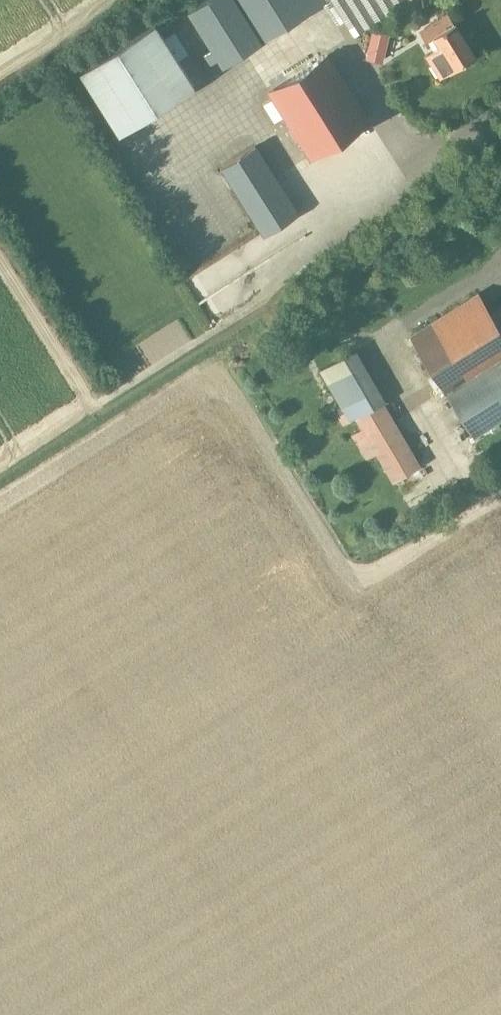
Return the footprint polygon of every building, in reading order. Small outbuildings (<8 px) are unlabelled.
[(223,66),(322,3),(336,25),(343,20),(353,35),(409,0),(204,0),(188,10),(211,47),(204,51),(211,62),(218,58),(223,66)] [(179,7),(160,18),(167,29),(185,17),(179,7)] [(440,77),(453,69),(475,56),(455,22),(455,23),(449,13),(425,27),(431,38),(434,36),(440,48),(427,55),(440,77)] [(174,31),(164,37),(154,22),(79,70),(119,132),(194,85),(178,59),(188,53),(174,31)] [(380,60),(387,32),(373,29),(366,56),(380,60)] [(311,158),(370,121),(327,54),(269,91),(311,158)] [(264,235),(299,213),(256,144),(221,165),(264,235)] [(490,311),(479,292),(411,333),(447,393),(500,361),(500,304),(490,311)] [(351,352),(319,372),(350,423),(355,420),(394,482),(421,466),(382,403),(351,352)] [(447,393),(472,436),(500,419),(500,361),(447,393)]
